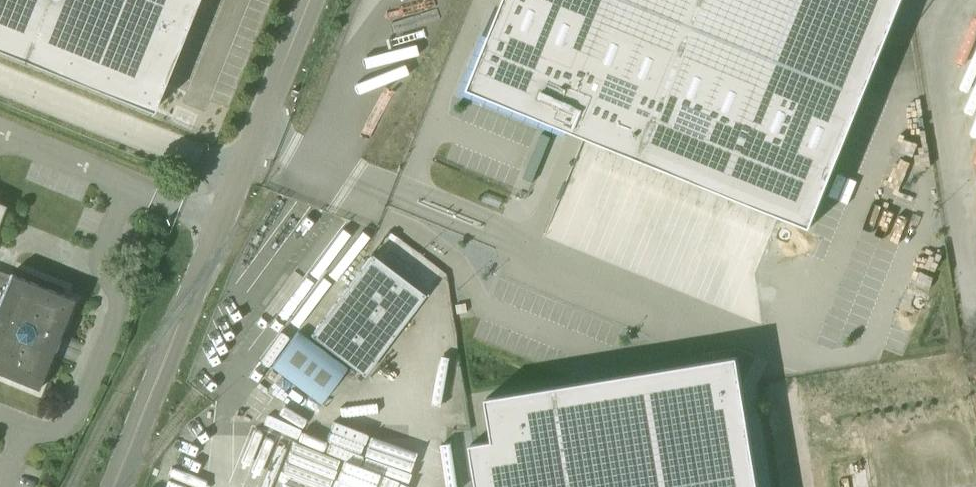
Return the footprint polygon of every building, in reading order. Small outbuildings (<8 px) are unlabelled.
[(196,0),(0,0),(0,52),(151,112),(196,0)] [(468,89),(563,127),(569,130),(810,228),(902,0),(504,0),(501,9),(487,41),(468,89)] [(551,137),(541,133),(523,178),(533,182),(551,137)] [(424,295),(371,255),(310,336),(362,376),(424,295)] [(38,391),(74,300),(10,274),(9,276),(0,272),(0,376),(38,391)] [(271,368),(320,404),(347,368),(298,331),(271,368)] [(478,394),(493,486),(759,486),(746,384),(741,349),(478,394)]
